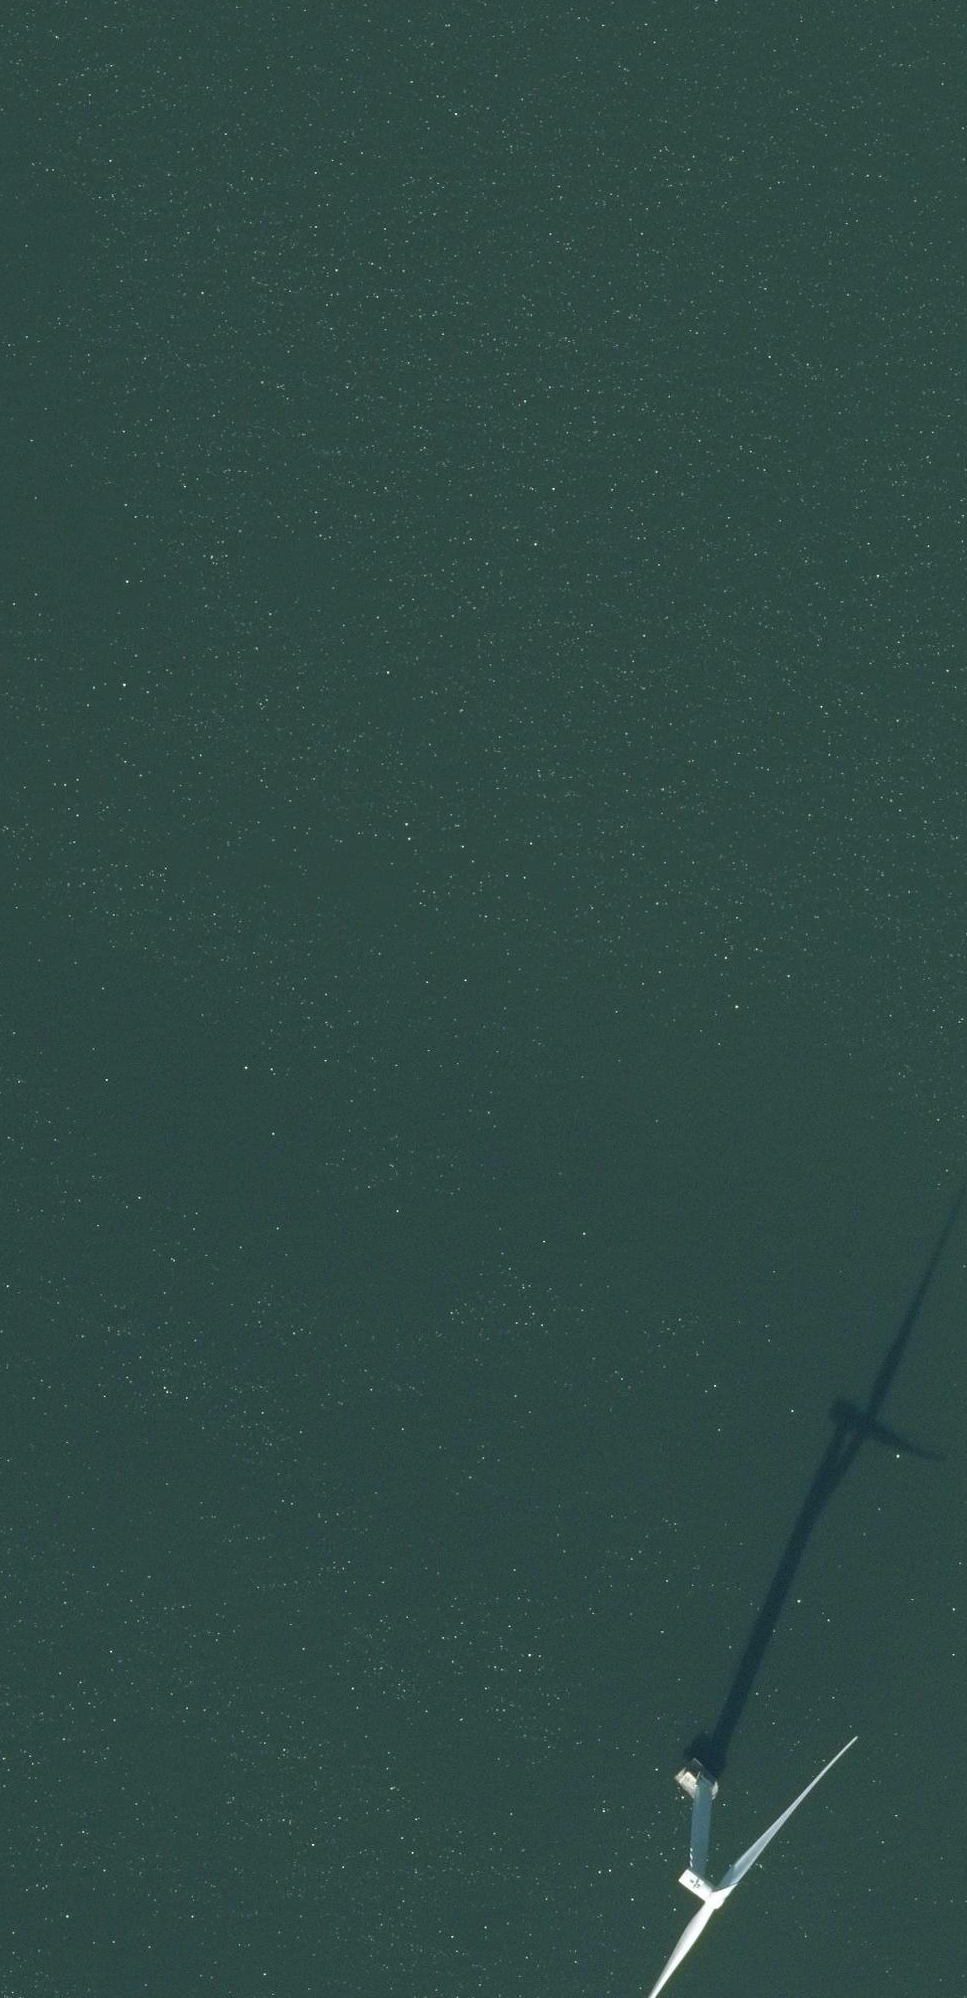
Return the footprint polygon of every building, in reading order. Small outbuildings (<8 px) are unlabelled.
[(700,1778),(699,1781),(699,1784),(700,1786),(702,1788),(703,1790),(707,1791),(710,1791),(713,1790),(714,1788),(716,1786),(717,1783),(717,1781),(716,1778),(714,1776),(711,1774),(709,1773),(706,1773),(704,1774),(702,1776),(700,1778)]
